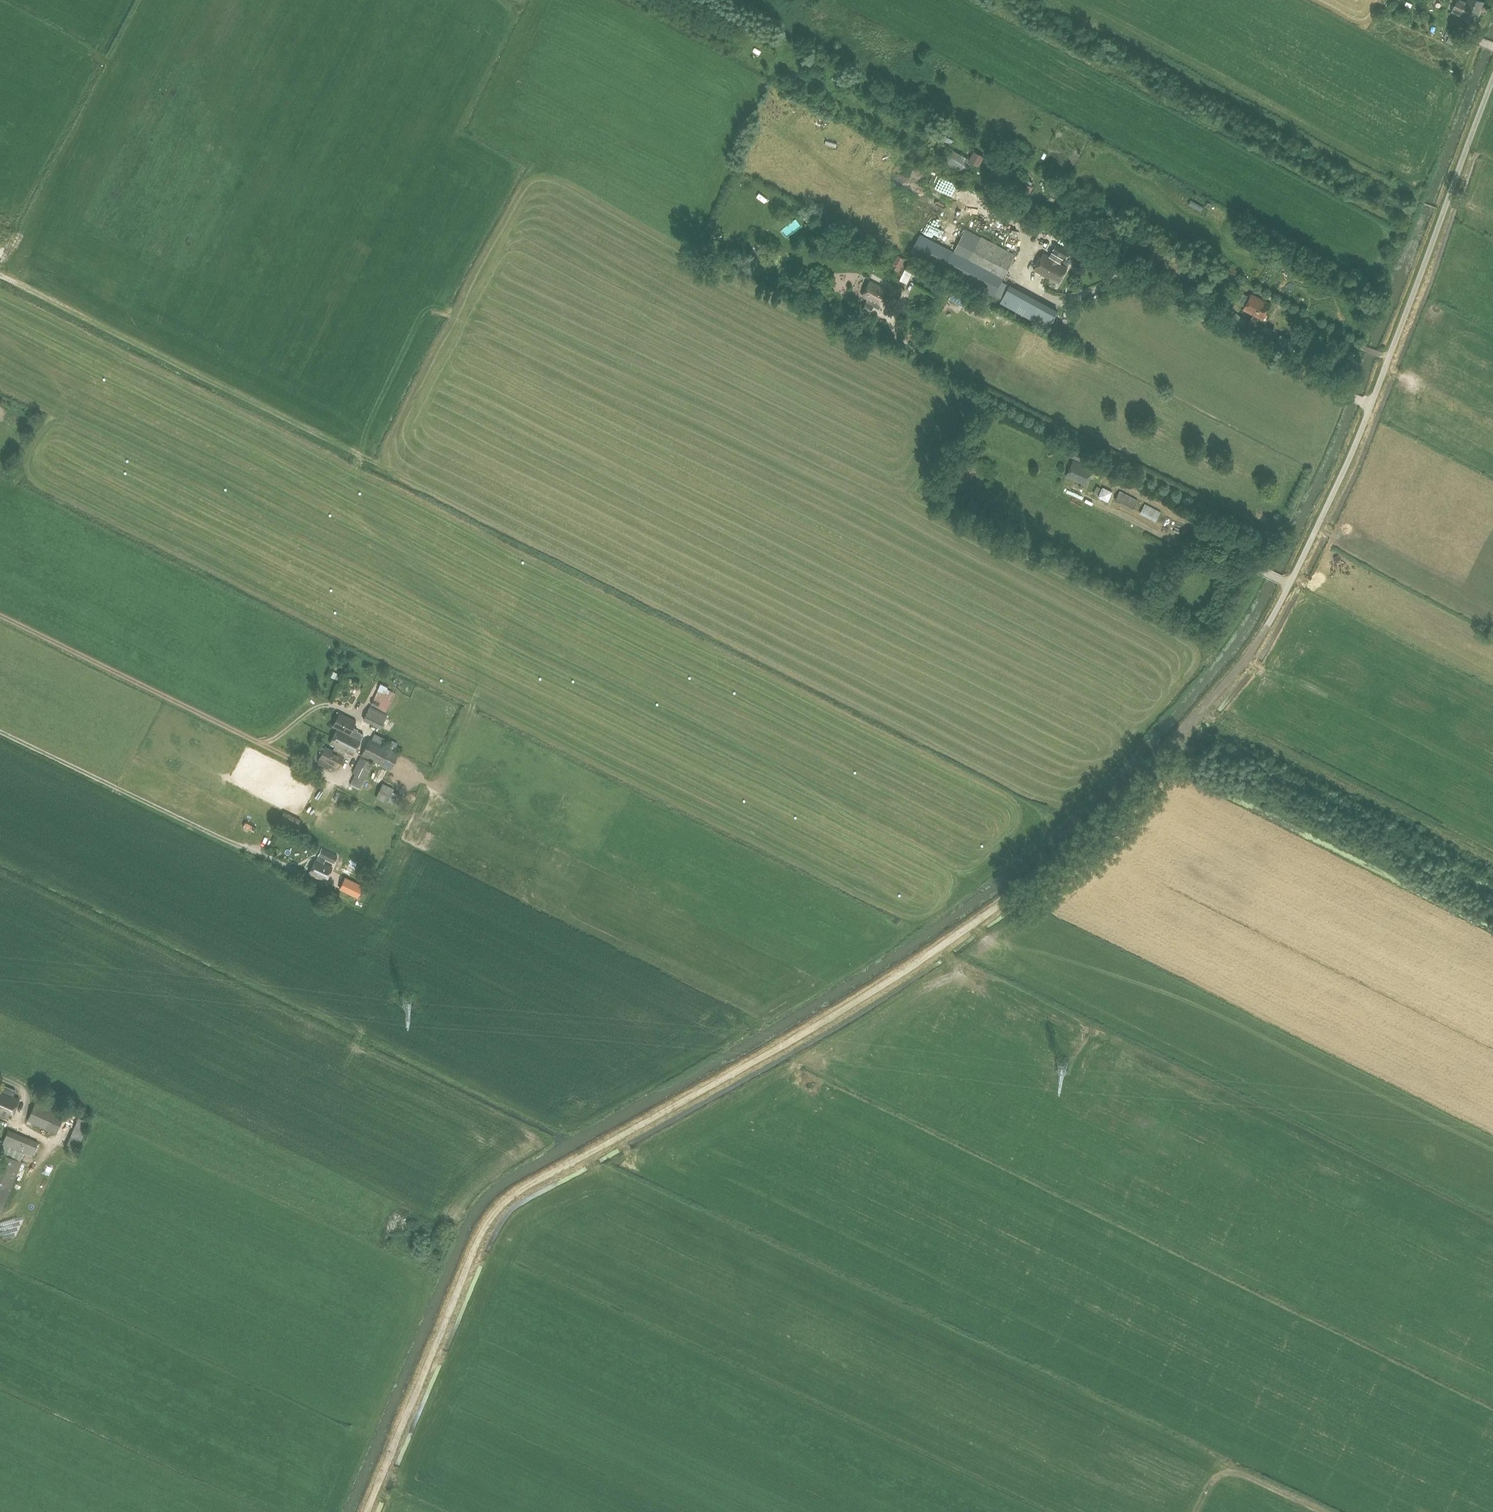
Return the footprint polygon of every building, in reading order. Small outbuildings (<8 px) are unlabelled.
[(1452,11),(1460,15),(1473,22),(1484,1),(1482,0),(1468,0),(1467,0),(1466,0),(1457,0),(1452,11)] [(1416,23),(1426,25),(1427,19),(1418,16),(1416,23)] [(1446,41),(1461,48),(1466,38),(1450,31),(1446,41)] [(948,136),(936,130),(933,134),(945,141),(948,136)] [(967,165),(966,165),(969,160),(968,160),(969,158),(952,148),(943,165),(961,176),(967,165)] [(969,158),(968,160),(979,165),(985,156),(974,150),(969,158)] [(1012,168),(1009,175),(1020,180),(1023,174),(1012,168)] [(937,185),(945,187),(946,181),(939,179),(937,185)] [(1033,186),(1023,181),(1017,193),(1027,198),(1033,186)] [(1052,186),(1049,192),(1050,192),(1050,194),(1055,196),(1056,195),(1061,198),(1064,192),(1052,186)] [(1055,210),(1037,201),(1033,209),(1051,218),(1055,210)] [(929,202),(926,208),(932,211),(935,206),(929,202)] [(1014,234),(1008,231),(1004,238),(1027,250),(1035,233),(1019,225),(1014,234)] [(954,251),(945,269),(977,287),(994,296),(995,295),(1002,282),(1016,254),(967,228),(954,251)] [(1044,252),(1034,269),(1051,279),(1051,278),(1059,282),(1067,267),(1060,263),(1064,257),(1066,258),(1070,251),(1056,243),(1050,255),(1044,252)] [(898,273),(904,260),(896,256),(890,270),(898,273)] [(905,269),(913,274),(918,265),(909,260),(905,269)] [(1234,277),(1237,271),(1238,270),(1230,266),(1230,267),(1227,273),(1233,276),(1234,277)] [(915,272),(925,277),(928,272),(918,267),(915,272)] [(898,277),(903,281),(907,277),(902,272),(898,277)] [(863,296),(882,305),(889,290),(870,281),(863,296)] [(1002,299),(1009,286),(1002,282),(995,295),(1002,299)] [(1002,299),(1001,301),(1030,316),(1040,299),(1010,283),(1009,286),(1002,299)] [(948,298),(968,309),(975,298),(955,287),(948,298)] [(1252,293),(1243,309),(1261,319),(1270,303),(1252,293)] [(1055,312),(1057,307),(1046,302),(1044,307),(1055,312)] [(1043,308),(1041,312),(1051,317),(1054,312),(1043,308)] [(1247,319),(1235,312),(1230,321),(1242,328),(1247,319)] [(1067,455),(1081,461),(1084,453),(1071,446),(1067,455)] [(1066,476),(1085,485),(1093,468),(1074,460),(1066,476)] [(1108,501),(1113,491),(1102,487),(1098,496),(1108,501)] [(1120,490),(1114,500),(1133,509),(1138,499),(1120,490)] [(1161,511),(1145,503),(1140,513),(1156,521),(1161,511)] [(1252,579),(1259,576),(1255,564),(1247,567),(1252,579)] [(335,676),(341,670),(335,665),(330,671),(335,676)] [(371,703),(386,711),(395,692),(380,684),(371,703)] [(1284,687),(1281,690),(1289,698),(1292,694),(1284,687)] [(363,719),(380,728),(387,713),(370,705),(363,719)] [(339,712),(332,726),(348,734),(355,720),(339,712)] [(388,713),(385,718),(395,722),(398,717),(388,713)] [(375,734),(385,739),(388,733),(377,728),(375,734)] [(334,732),(332,737),(355,747),(357,743),(334,732)] [(319,757),(318,760),(319,763),(325,766),(327,765),(328,762),(338,767),(344,755),(343,755),(345,750),(353,754),(356,749),(332,737),(329,742),(335,745),(333,750),(325,746),(319,757)] [(360,754),(390,769),(399,752),(369,737),(360,754)] [(352,771),(354,773),(349,783),(359,789),(361,784),(363,785),(366,779),(365,778),(373,761),(359,755),(352,771)] [(382,781),(375,797),(386,802),(394,788),(382,781)] [(305,826),(283,815),(280,823),(301,834),(305,826)] [(262,823),(257,834),(266,838),(271,828),(262,823)] [(334,862),(337,855),(322,847),(316,858),(309,872),(325,880),(332,866),(324,862),(326,858),(334,862)] [(340,872),(331,891),(339,896),(341,890),(360,900),(367,886),(340,872)] [(10,1117),(19,1097),(0,1089),(0,1113),(10,1117)] [(32,1122),(56,1133),(65,1113),(35,1100),(26,1123),(31,1125),(32,1122)] [(75,1151),(89,1120),(78,1115),(65,1147),(75,1151)] [(9,1128),(5,1137),(35,1150),(39,1141),(9,1128)] [(2,1210),(22,1160),(0,1151),(0,1209),(2,1210)]
